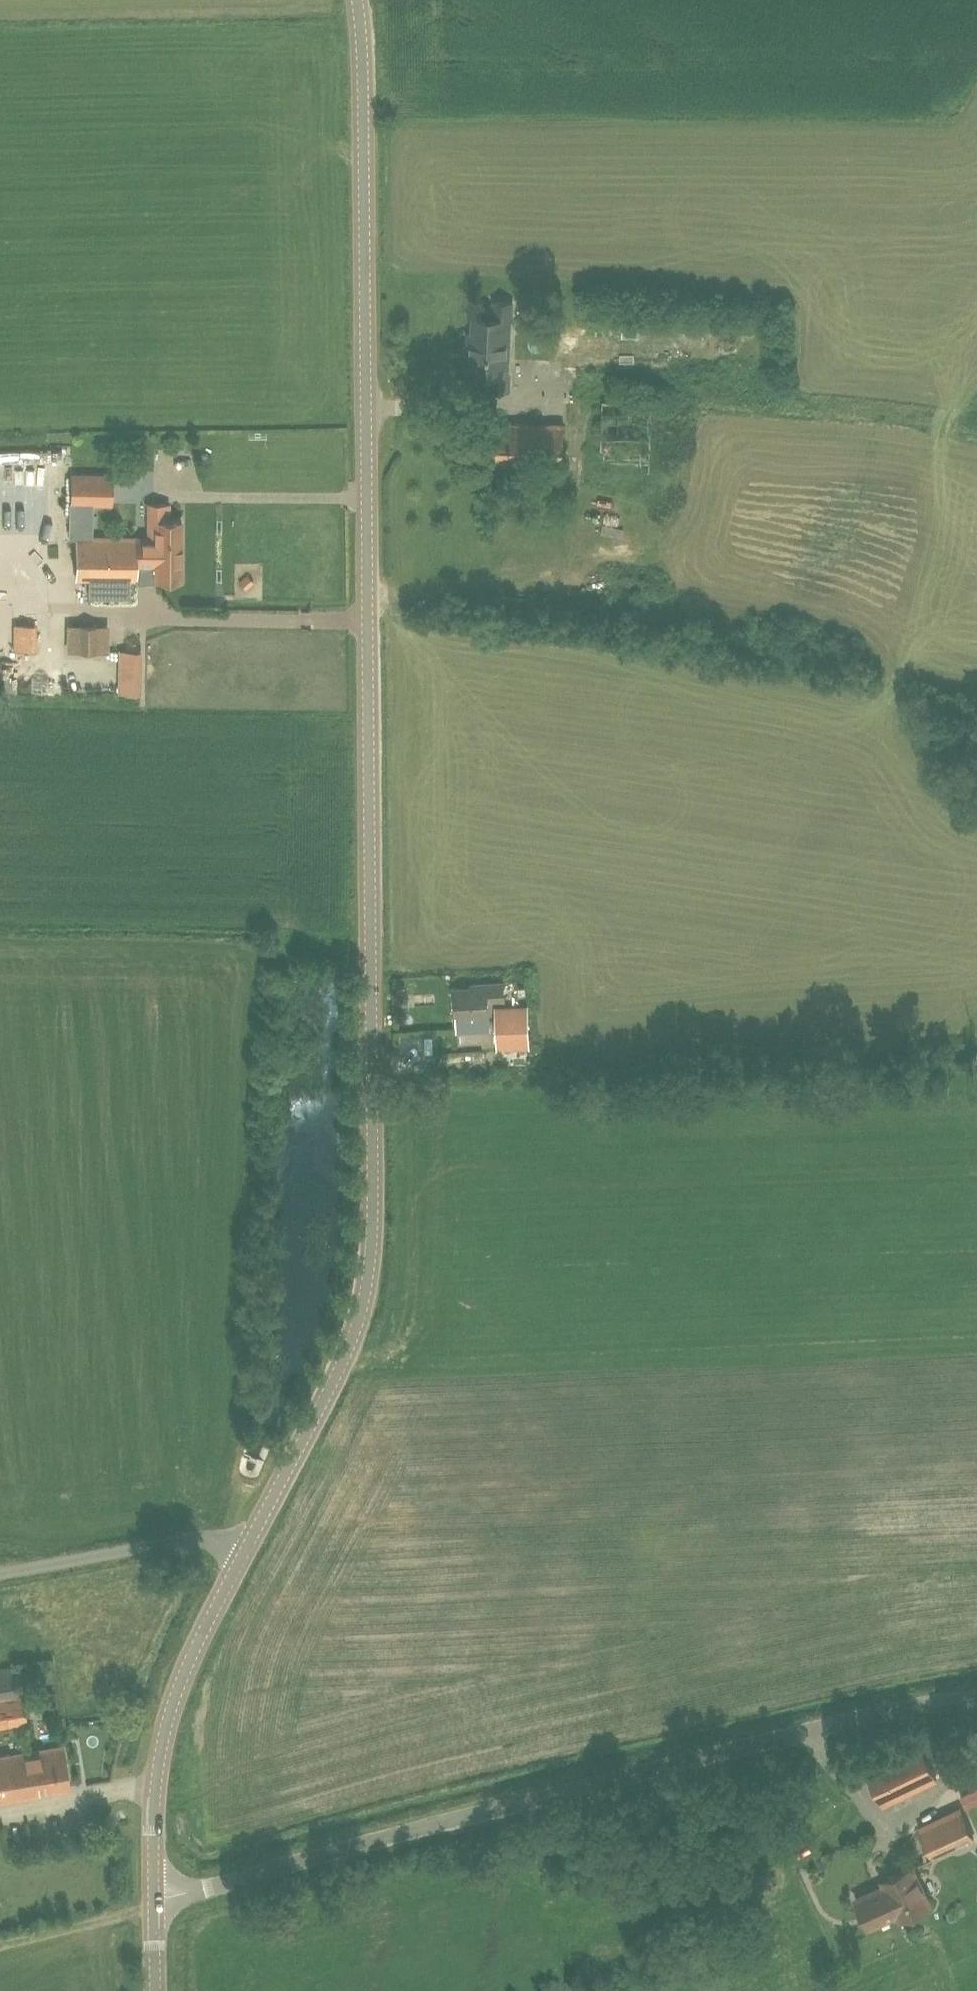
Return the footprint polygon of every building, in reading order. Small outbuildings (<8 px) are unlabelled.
[(511,373),(508,372),(511,320),(512,320),(513,303),(495,302),(494,318),(474,317),(473,344),(469,344),(468,373),(492,374),(492,389),(510,390),(511,373)] [(488,464),(563,467),(564,425),(490,422),(488,464)] [(72,503),(112,503),(113,475),(72,475),(72,503)] [(149,538),(137,537),(137,550),(157,550),(157,555),(168,555),(168,538),(182,538),(182,520),(169,520),(169,504),(150,503),(149,538)] [(137,550),(137,537),(77,537),(76,579),(136,579),(136,563),(156,563),(156,579),(181,579),(182,538),(168,538),(168,555),(157,555),(157,550),(137,550)] [(36,649),(36,622),(15,622),(14,649),(36,649)] [(68,622),(68,650),(110,650),(110,622),(68,622)] [(123,650),(122,693),(140,693),(141,651),(123,650)] [(456,1014),(489,1012),(488,1000),(505,999),(504,982),(473,984),(473,986),(455,987),(456,1014)] [(499,1046),(528,1045),(526,1009),(503,1010),(504,1027),(498,1028),(499,1046)] [(26,1722),(17,1665),(0,1668),(0,1726),(26,1722)] [(917,1737),(918,1739),(880,1758),(875,1748),(860,1755),(884,1805),(937,1780),(926,1756),(960,1748),(955,1728),(917,1737)] [(40,1793),(39,1792),(70,1787),(63,1745),(32,1750),(32,1749),(0,1755),(0,1799),(40,1793)] [(976,1789),(960,1796),(965,1808),(976,1802),(976,1788),(976,1789)] [(961,1809),(921,1828),(935,1857),(974,1838),(961,1809)] [(930,1904),(912,1866),(884,1879),(886,1885),(856,1899),(869,1926),(899,1912),(901,1917),(930,1904)]
